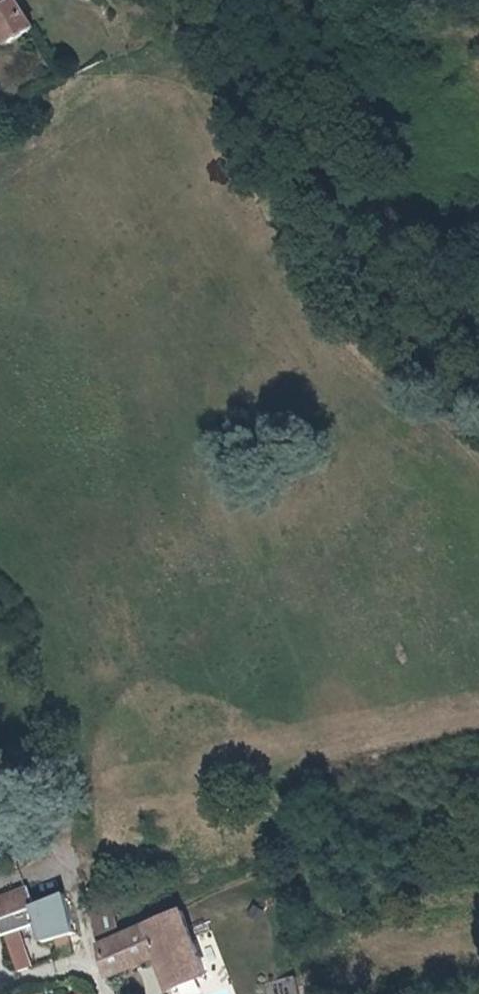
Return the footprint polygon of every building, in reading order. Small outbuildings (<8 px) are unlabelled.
[(11,44),(34,27),(16,0),(0,0),(0,28),(11,44)] [(37,905),(28,886),(0,897),(0,919),(37,905)] [(3,941),(4,938),(4,935),(39,922),(45,943),(77,933),(69,903),(67,894),(37,905),(0,919),(0,943),(3,941)] [(115,931),(112,910),(93,913),(95,933),(115,931)] [(173,992),(208,977),(184,911),(103,946),(110,979),(161,956),(173,992)] [(271,993),(302,993),(298,977),(269,984),(271,993)]
